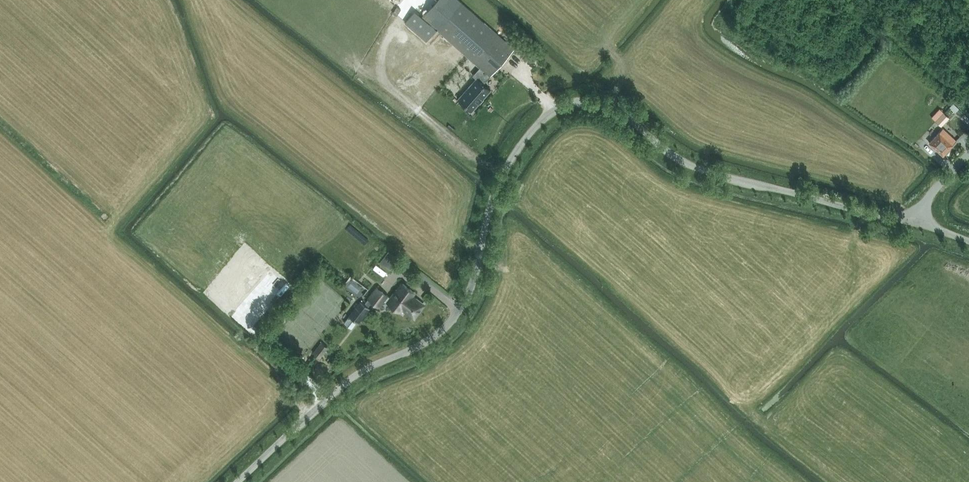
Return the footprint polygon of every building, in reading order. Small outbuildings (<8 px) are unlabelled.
[(422,16),(429,23),(437,29),(480,67),(473,75),(476,78),(458,99),(472,111),(490,90),(483,84),(514,49),(461,2),(459,0),(436,0),(422,16)] [(968,125),(968,118),(953,103),(949,107),(955,112),(968,125)] [(933,118),(941,126),(950,118),(946,114),(944,113),(941,110),(940,108),(931,117),(933,118)] [(943,128),(929,143),(943,155),(953,145),(953,144),(956,140),(943,128)] [(390,248),(382,260),(394,268),(402,257),(390,248)] [(377,287),(369,299),(379,307),(384,300),(399,311),(402,308),(414,317),(423,305),(411,296),(414,292),(403,283),(391,299),(388,296),(377,287)] [(364,304),(360,301),(344,323),(352,329),(358,322),(359,323),(370,308),(364,304)] [(320,357),(325,350),(327,352),(330,348),(322,342),(313,352),(320,357)]
